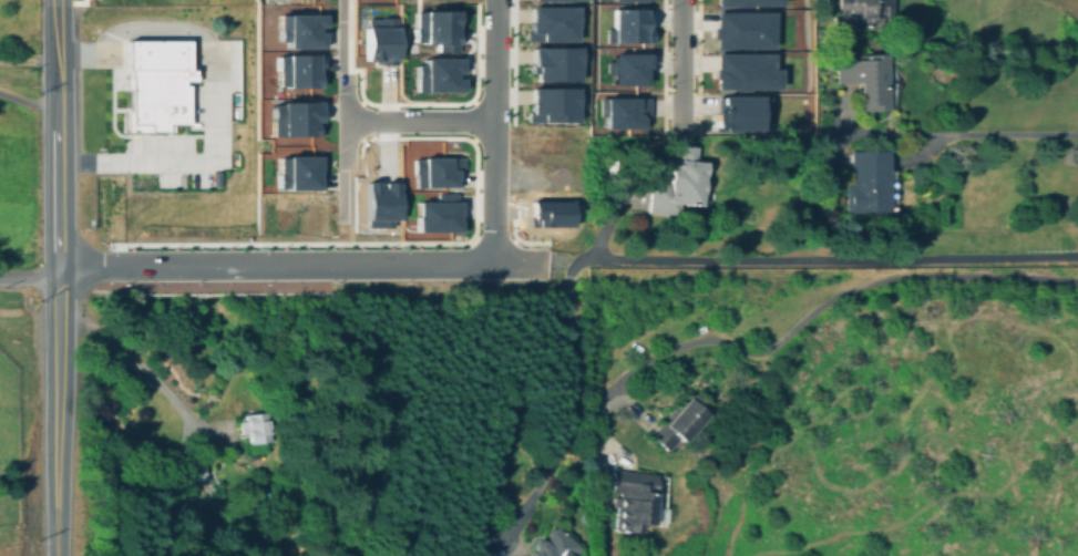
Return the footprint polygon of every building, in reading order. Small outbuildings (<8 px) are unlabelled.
[(827,9),(827,0),(892,0),(892,18),(881,18),(881,28),(834,28),(834,9),(827,9)] [(524,6),(524,21),(523,21),(523,30),(520,30),(520,40),(569,41),(569,7),(524,6)] [(320,40),(277,40),(277,8),(320,8),(320,40)] [(608,8),(645,8),(646,22),(649,22),(649,41),(603,40),(603,28),(608,28),(608,8)] [(411,11),(419,11),(419,10),(451,10),(451,33),(456,33),(456,44),(453,44),(453,51),(433,51),(433,43),(418,43),(418,41),(409,41),(409,28),(411,28),(411,11)] [(713,11),(770,10),(770,47),(713,47),(713,37),(710,37),(709,27),(713,25),(713,11)] [(363,59),(363,23),(397,23),(397,59),(363,59)] [(186,39),(186,49),(186,62),(186,69),(191,69),(191,74),(194,74),(194,82),(187,82),(187,85),(187,124),(165,124),(165,131),(123,131),(123,111),(127,111),(127,70),(124,70),(124,62),(124,49),(124,40),(186,39)] [(525,47),(574,47),(574,64),(573,64),(573,80),(531,80),(531,79),(530,79),(530,73),(525,73),(525,47)] [(316,83),(275,83),(275,50),(316,50),(316,83)] [(609,52),(646,52),(646,66),(647,66),(647,75),(643,75),(643,83),(609,84),(609,72),(604,72),(604,60),(609,60),(609,52)] [(712,52),(770,52),(770,68),(777,68),(777,87),(745,87),(743,90),(730,90),(730,87),(713,87),(713,79),(711,78),(711,68),(713,68),(712,52)] [(885,53),(889,111),(858,112),(856,83),(835,83),(834,61),(856,60),(855,54),(885,53)] [(419,58),(456,56),(456,72),(450,72),(450,78),(456,78),(458,90),(412,90),(411,64),(419,63),(419,58)] [(572,86),(572,121),(522,121),(522,111),(524,111),(524,102),(526,102),(526,86),(572,86)] [(596,96),(646,95),(646,115),(644,115),(643,127),(602,127),(600,115),(596,115),(596,96)] [(715,95),(766,95),(766,113),(762,113),(762,128),(711,130),(711,111),(713,111),(715,95)] [(320,131),(271,131),(271,96),(320,96),(320,131)] [(526,156),(525,126),(571,125),(571,156),(526,156)] [(695,147),(692,161),(702,162),(697,206),(678,203),(677,215),(646,210),(649,182),(666,184),(668,158),(676,159),(677,145),(695,147)] [(887,151),(887,213),(870,213),(867,215),(862,215),(860,213),(852,213),(844,214),(843,185),(850,185),(850,151),(887,151)] [(276,183),(276,152),(320,152),(320,183),(276,183)] [(412,185),(412,157),(455,157),(455,185),(412,185)] [(617,161),(615,171),(606,168),(607,158),(617,161)] [(526,194),(574,194),(573,162),(526,163),(526,194)] [(211,186),(211,171),(219,171),(219,186),(211,186)] [(363,224),(363,177),(398,177),(398,224),(363,224)] [(324,227),(278,227),(278,191),(324,191),(324,227)] [(412,229),(412,199),(458,199),(458,229),(412,229)] [(526,226),(526,200),(571,200),(571,226),(526,226)] [(949,214),(951,223),(942,223),(942,214),(949,214)] [(709,406),(681,439),(678,435),(666,449),(649,433),(690,390),(709,406)] [(263,412),(267,441),(248,444),(246,433),(240,433),(238,422),(245,421),(244,415),(263,412)] [(205,475),(184,486),(176,472),(196,460),(205,475)] [(653,476),(648,523),(635,522),(634,532),(610,529),(613,508),(609,507),(610,498),(616,498),(616,494),(608,493),(610,472),(653,476)] [(268,497),(260,497),(259,483),(267,482),(268,497)] [(575,546),(567,555),(519,555),(526,547),(525,546),(525,542),(530,537),(534,536),(537,539),(541,535),(540,534),(540,531),(543,526),(547,526),(550,525),(575,546)]
